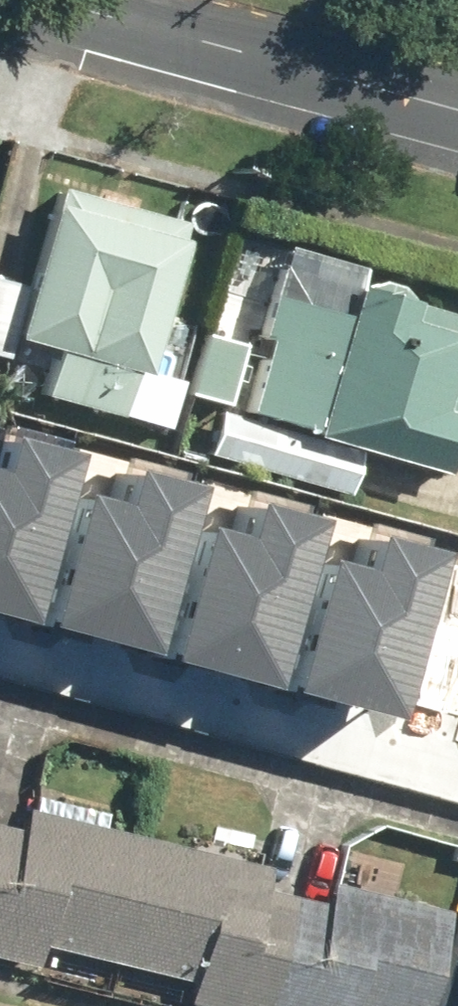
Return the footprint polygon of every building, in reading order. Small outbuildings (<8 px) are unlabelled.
[(175,240),(41,201),(1,337),(42,349),(29,395),(112,418),(125,371),(135,374),(175,240)] [(268,261),(246,333),(255,336),(233,411),(437,473),(439,467),(454,472),(457,459),(457,421),(451,419),(457,398),(457,316),(402,299),(388,282),(373,277),(351,286),(268,261)] [(230,343),(192,333),(177,396),(215,405),(230,343)] [(361,455),(206,410),(195,452),(349,496),(361,455)] [(10,624),(61,449),(0,432),(0,621),(10,624)] [(60,490),(22,621),(134,653),(184,478),(115,458),(102,503),(60,490)] [(179,524),(141,655),(253,687),(303,512),(234,492),(221,536),(179,524)] [(300,556),(262,686),(374,718),(425,544),(355,523),(342,568),(300,556)] [(36,964),(41,945),(190,981),(185,1003),(196,1005),(425,1005),(448,911),(328,883),(324,901),(263,886),(267,868),(14,807),(9,828),(0,826),(0,955),(36,964)]
